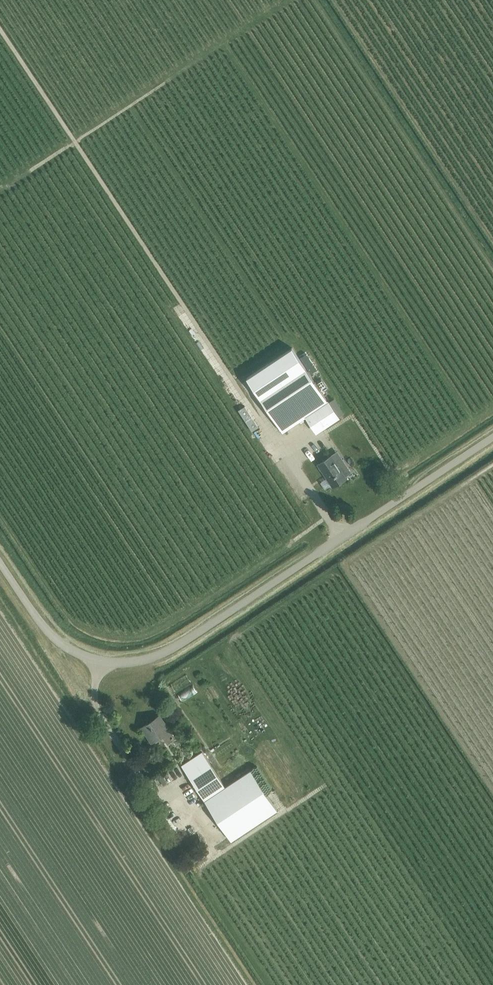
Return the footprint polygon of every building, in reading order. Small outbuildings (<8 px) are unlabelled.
[(246,377),(262,400),(307,371),(292,348),(246,377)] [(282,432),(306,416),(328,402),(307,371),(262,400),(282,432)] [(306,416),(316,432),(338,418),(328,402),(306,416)] [(332,487),(346,478),(331,456),(318,465),(332,487)] [(167,742),(174,737),(160,716),(164,713),(164,712),(141,727),(151,742),(163,735),(167,742)] [(202,752),(181,765),(204,801),(225,787),(202,752)] [(251,770),(225,787),(204,801),(231,841),(277,810),(251,770)]
